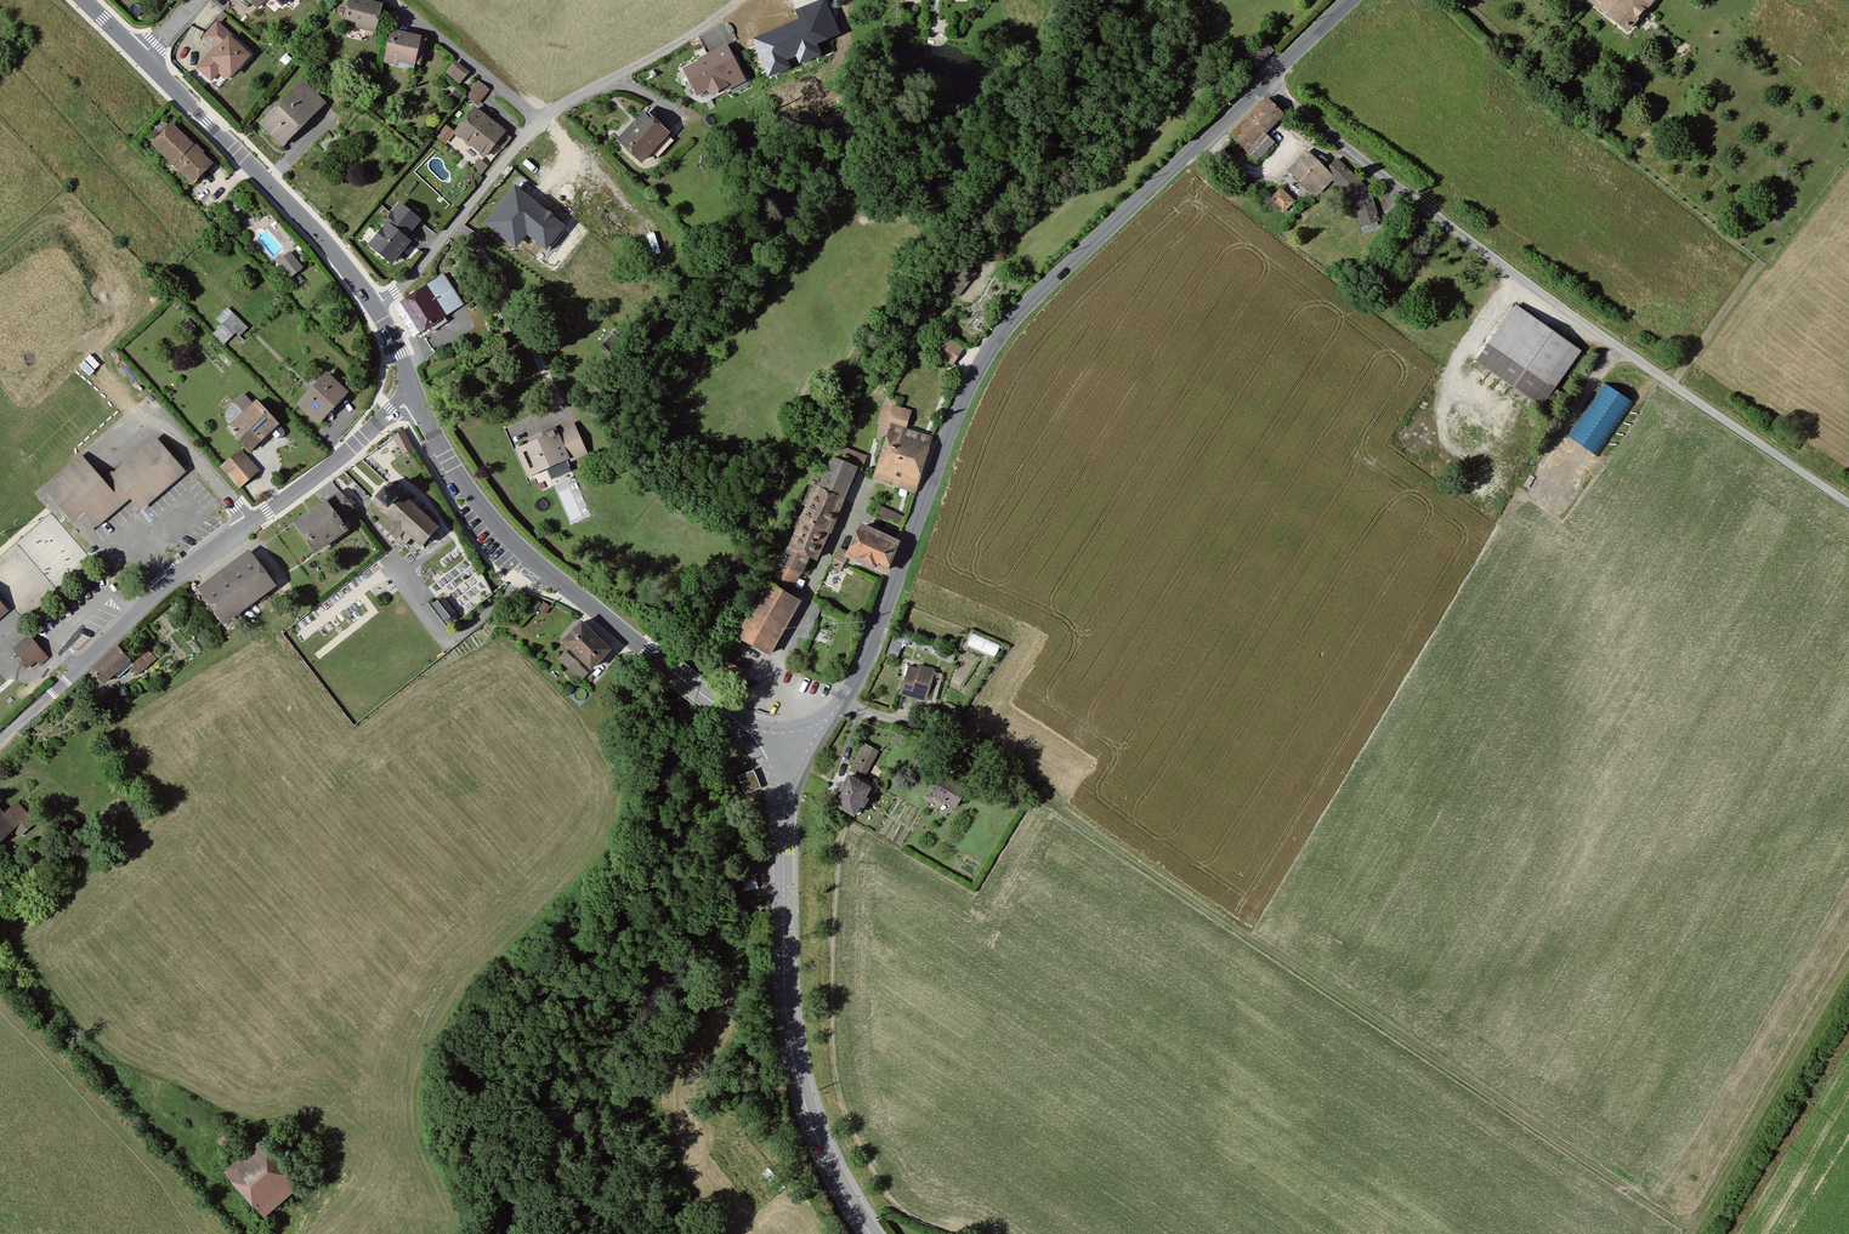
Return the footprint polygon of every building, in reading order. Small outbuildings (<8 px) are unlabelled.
[(257,9),(264,0),(247,0),(257,9)] [(373,30),(380,6),(357,0),(349,0),(344,21),(352,23),(354,19),(362,21),(361,27),(373,30)] [(767,78),(791,68),(788,60),(796,57),(801,63),(821,55),(817,43),(840,34),(827,0),(818,0),(794,9),(798,19),(751,37),(767,78)] [(1630,33),(1657,0),(1590,0),(1630,33)] [(1580,10),(1575,6),(1566,18),(1572,22),(1580,10)] [(217,51),(211,58),(210,58),(199,71),(212,82),(219,74),(223,69),(232,77),(248,58),(227,40),(229,37),(217,26),(205,40),(217,51)] [(415,62),(418,63),(424,40),(392,32),(386,55),(415,62)] [(710,54),(686,67),(698,88),(709,83),(712,88),(725,81),(726,84),(742,75),(725,42),(708,51),(710,54)] [(413,68),(415,62),(386,55),(385,62),(413,68)] [(453,65),(446,74),(458,83),(464,75),(453,65)] [(1575,71),(1568,66),(1561,73),(1568,79),(1575,71)] [(223,69),(219,74),(228,82),(232,77),(223,69)] [(476,77),(464,93),(477,103),(489,88),(476,77)] [(322,102),(303,83),(295,92),(314,111),(322,102)] [(295,92),(262,123),(282,143),(314,111),(295,92)] [(1256,162),(1275,142),(1266,133),(1285,115),(1269,98),(1231,134),(1256,162)] [(945,103),(945,112),(960,112),(959,102),(945,103)] [(456,133),(483,155),(495,141),(502,147),(509,137),(474,109),(456,133)] [(672,139),(645,114),(627,133),(633,139),(627,146),(642,160),(651,150),(658,156),(672,139)] [(155,144),(193,181),(211,163),(173,126),(155,144)] [(627,133),(620,140),(627,146),(633,139),(627,133)] [(1307,150),(1287,170),(1315,198),(1332,180),(1354,201),(1362,226),(1381,219),(1371,191),(1338,158),(1327,169),(1307,150)] [(479,159),(472,168),(480,174),(487,165),(479,159)] [(516,188),(487,223),(514,244),(521,235),(524,237),(528,232),(550,250),(566,231),(554,220),(555,218),(548,212),(546,214),(516,188)] [(1294,202),(1281,188),(1269,199),(1283,213),(1294,202)] [(400,236),(408,227),(415,219),(397,204),(390,213),(382,223),(384,224),(368,244),(388,261),(405,240),(400,236)] [(301,267),(293,257),(282,265),(290,275),(301,267)] [(443,276),(425,287),(425,286),(394,306),(395,308),(399,305),(416,332),(412,334),(413,336),(427,327),(431,332),(448,322),(444,316),(445,316),(443,314),(460,303),(443,276)] [(233,314),(222,303),(221,304),(212,314),(222,324),(233,314)] [(1570,344),(1517,307),(1480,360),(1542,402),(1579,350),(1570,344)] [(247,328),(233,314),(222,324),(235,337),(241,343),(243,340),(239,336),(247,328)] [(181,324),(192,336),(198,330),(188,318),(181,324)] [(235,337),(222,324),(213,334),(236,357),(240,352),(230,342),(235,337)] [(962,348),(946,338),(936,353),(952,363),(957,356),(962,348)] [(367,371),(370,374),(375,369),(372,365),(367,371)] [(300,404),(317,421),(345,392),(327,376),(300,404)] [(1604,383),(1568,436),(1597,455),(1633,403),(1604,383)] [(246,391),(237,398),(242,406),(252,399),(246,391)] [(892,427),(903,431),(910,411),(891,405),(893,399),(888,397),(880,422),(883,423),(879,436),(888,439),(892,427)] [(257,402),(230,428),(250,449),(270,431),(277,424),(257,402)] [(284,434),(284,431),(277,424),(270,431),(277,438),(281,438),(284,434)] [(521,450),(531,472),(545,465),(565,457),(566,461),(584,453),(572,427),(556,434),(554,430),(541,436),(543,440),(532,445),(521,450)] [(884,450),(923,462),(930,440),(903,431),(892,427),(888,439),(884,450)] [(411,448),(402,430),(393,437),(403,453),(411,448)] [(532,445),(543,440),(541,436),(530,440),(532,445)] [(86,529),(95,522),(96,523),(120,503),(118,500),(127,492),(140,508),(183,471),(156,440),(115,475),(113,472),(102,482),(81,457),(46,488),(55,498),(57,497),(62,502),(60,504),(69,515),(80,505),(85,511),(76,518),(86,529)] [(845,445),(843,455),(866,461),(869,452),(845,445)] [(222,465),(228,472),(246,457),(240,450),(222,465)] [(923,462),(884,450),(875,477),(914,489),(923,462)] [(258,471),(246,457),(228,472),(240,486),(258,471)] [(818,486),(801,520),(826,531),(856,467),(835,457),(820,487),(818,486)] [(548,472),(545,465),(531,472),(534,479),(548,472)] [(385,526),(404,544),(412,536),(421,544),(436,525),(389,482),(373,501),(392,518),(385,526)] [(296,523),(316,551),(344,530),(338,520),(353,509),(339,491),(296,523)] [(76,518),(85,511),(80,505),(69,515),(73,520),(76,518)] [(879,506),(875,516),(900,527),(904,517),(879,506)] [(814,558),(826,531),(801,520),(789,547),(809,556),(814,558)] [(862,524),(848,553),(885,569),(898,540),(862,524)] [(793,589),(809,556),(789,547),(781,564),(779,563),(771,579),(789,587),(793,589)] [(840,569),(848,553),(839,548),(831,565),(840,569)] [(203,591),(225,620),(272,585),(250,555),(203,591)] [(771,579),(767,583),(786,594),(789,587),(771,579)] [(797,601),(786,594),(767,583),(738,634),(768,651),(797,601)] [(444,619),(451,621),(455,617),(454,612),(444,598),(434,606),(444,619)] [(821,606),(812,602),(800,636),(808,640),(821,606)] [(564,640),(591,666),(608,649),(581,623),(564,640)] [(997,653),(1001,644),(984,636),(980,645),(997,653)] [(15,648),(29,664),(37,657),(40,662),(46,657),(29,637),(15,648)] [(116,645),(90,669),(103,682),(114,673),(117,677),(120,676),(130,666),(136,673),(153,659),(142,646),(128,659),(116,645)] [(560,658),(581,678),(587,671),(567,651),(560,658)] [(937,682),(930,680),(933,669),(919,665),(918,669),(910,667),(903,693),(924,699),(925,698),(932,700),(937,682)] [(865,743),(850,769),(865,777),(879,750),(865,743)] [(753,770),(738,777),(745,794),(760,788),(753,770)] [(849,774),(832,802),(854,815),(871,787),(849,774)] [(944,776),(932,797),(954,810),(966,788),(944,776)] [(17,803),(3,815),(0,813),(0,838),(13,827),(20,834),(33,822),(17,803)] [(758,887),(754,869),(739,873),(743,891),(758,887)] [(719,1080),(710,1081),(712,1098),(720,1098),(719,1080)] [(258,1142),(225,1171),(262,1213),(265,1212),(262,1209),(291,1183),(294,1186),(296,1184),(258,1142)]
